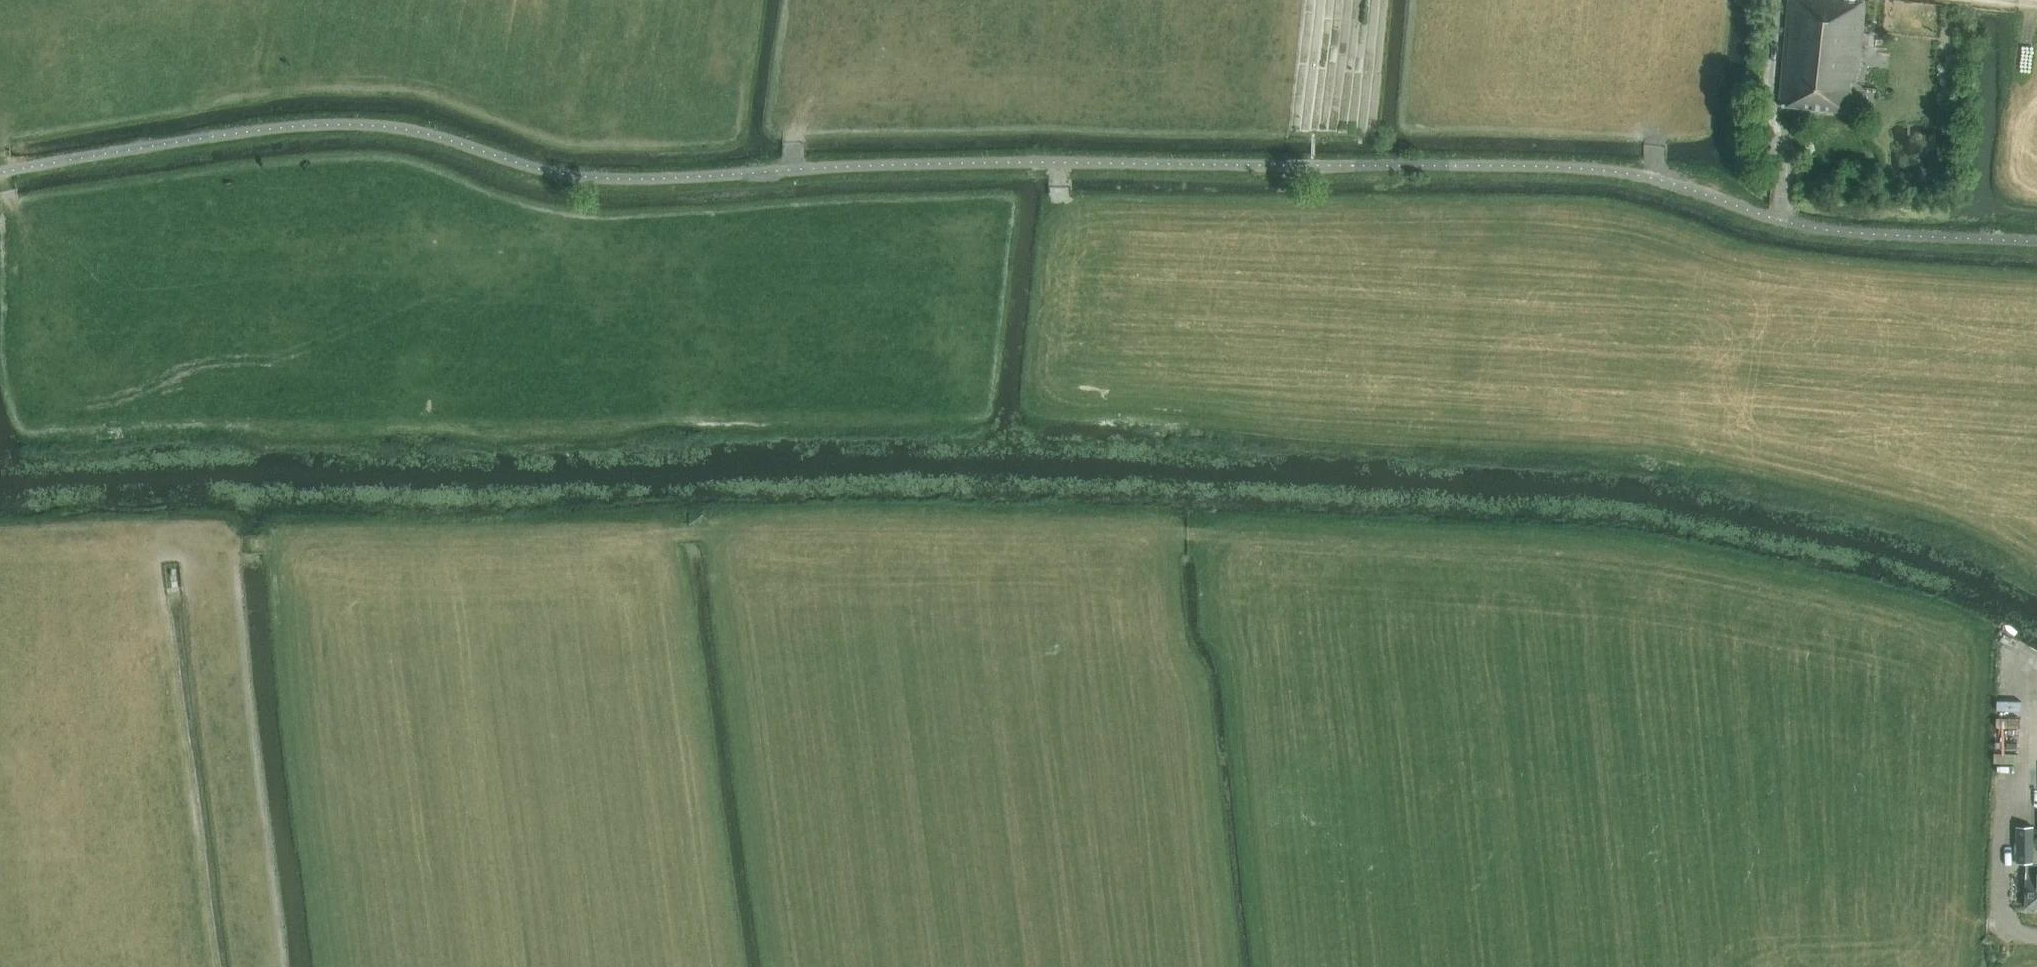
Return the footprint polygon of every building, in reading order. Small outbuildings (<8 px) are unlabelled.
[(1865,1),(1859,0),(1789,0),(1779,105),(1848,112),(1851,81),(1856,82),(1856,73),(1859,73),(1861,46),(1871,47),(1873,22),(1863,22),(1865,1)] [(2033,862),(2033,826),(2017,826),(2017,863),(2027,863),(2027,868),(2026,868),(2025,907),(2036,908),(2036,862),(2033,862)]
